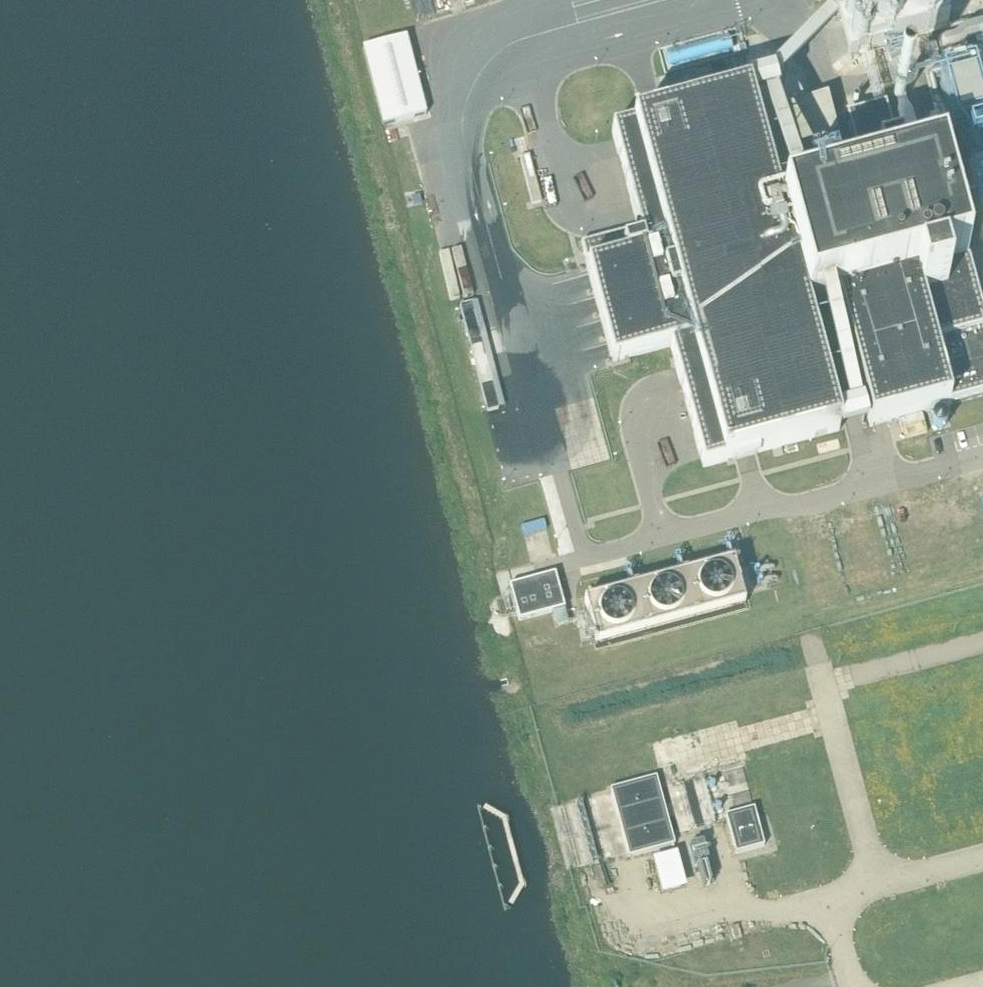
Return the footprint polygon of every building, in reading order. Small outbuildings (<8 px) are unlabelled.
[(838,16),(843,37),(851,65),(948,39),(941,12),(938,0),(896,0),(838,16)] [(361,28),(378,107),(423,97),(405,18),(361,28)] [(579,43),(582,52),(601,48),(599,38),(579,43)] [(555,50),(558,60),(577,54),(574,45),(555,50)] [(732,58),(737,79),(765,71),(760,50),(732,58)] [(929,62),(939,105),(941,105),(948,134),(982,125),(982,121),(980,110),(970,113),(956,55),(929,62)] [(779,133),(834,118),(823,78),(778,91),(782,107),(773,110),(779,133)] [(583,244),(613,361),(673,346),(704,464),(840,429),(808,308),(837,300),(870,426),(982,396),(982,328),(958,237),(949,207),(939,167),(902,176),(896,153),(861,162),(867,186),(779,209),(752,106),(777,99),(772,80),(745,87),(748,95),(615,130),(640,229),(583,244)] [(829,92),(833,119),(837,118),(835,107),(844,105),(846,119),(882,114),(879,90),(853,93),(852,89),(829,92)] [(762,107),(764,132),(774,131),(772,106),(762,107)] [(405,108),(387,114),(390,125),(408,120),(405,108)] [(962,214),(981,211),(982,222),(982,144),(949,151),(962,214)] [(418,189),(408,191),(412,205),(421,203),(418,189)] [(534,226),(555,217),(551,206),(529,215),(534,226)] [(482,342),(471,344),(480,382),(491,379),(482,342)] [(946,426),(948,421),(947,416),(943,413),(937,413),(933,416),(931,421),(933,425),(937,428),(942,428),(946,426)] [(733,562),(585,603),(597,646),(745,605),(733,562)] [(556,573),(510,586),(519,620),(565,607),(556,573)] [(678,818),(696,816),(691,769),(673,771),(678,818)] [(611,789),(629,858),(675,845),(657,777),(611,789)] [(726,816),(736,854),(765,846),(755,808),(726,816)]
